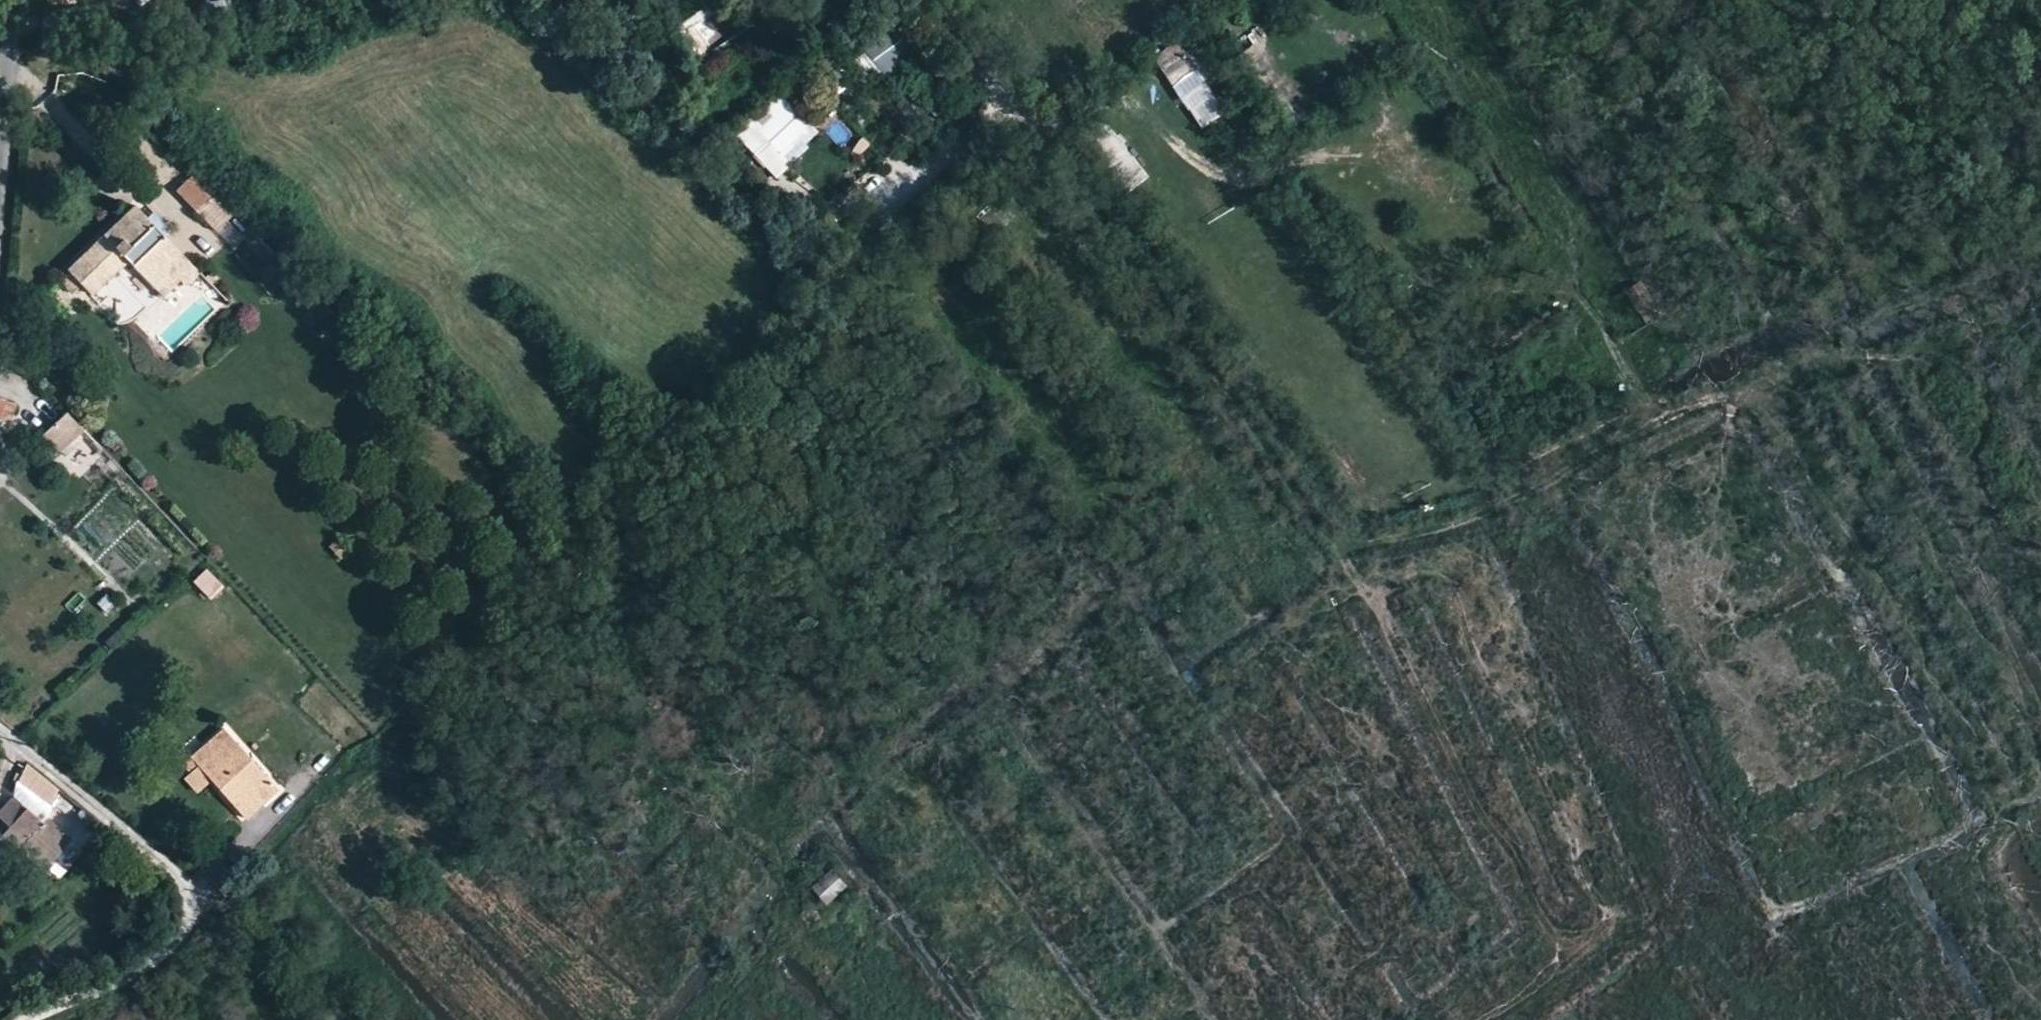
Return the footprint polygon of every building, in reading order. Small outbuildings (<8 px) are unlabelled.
[(879,76),(910,58),(891,27),(861,46),(879,76)] [(1167,76),(1174,85),(1197,69),(1185,52),(1162,69),(1167,76)] [(798,113),(779,94),(735,138),(777,180),(809,148),(806,145),(817,133),(798,113)] [(174,190),(216,229),(236,210),(195,169),(174,190)] [(128,260),(163,295),(194,264),(134,204),(69,269),(73,272),(67,277),(80,291),(85,286),(95,294),(128,260)] [(1,421),(12,423),(16,405),(6,403),(1,421)] [(44,433),(62,450),(84,429),(68,411),(44,433)] [(224,590),(206,572),(193,584),(211,603),(224,590)] [(212,781),(247,819),(280,789),(223,727),(184,764),(194,775),(200,769),(212,781)] [(184,764),(178,770),(200,793),(212,781),(200,769),(194,775),(184,764)] [(23,810),(0,837),(57,886),(83,854),(45,822),(41,826),(23,810)] [(815,886),(834,907),(851,892),(832,871),(815,886)]
